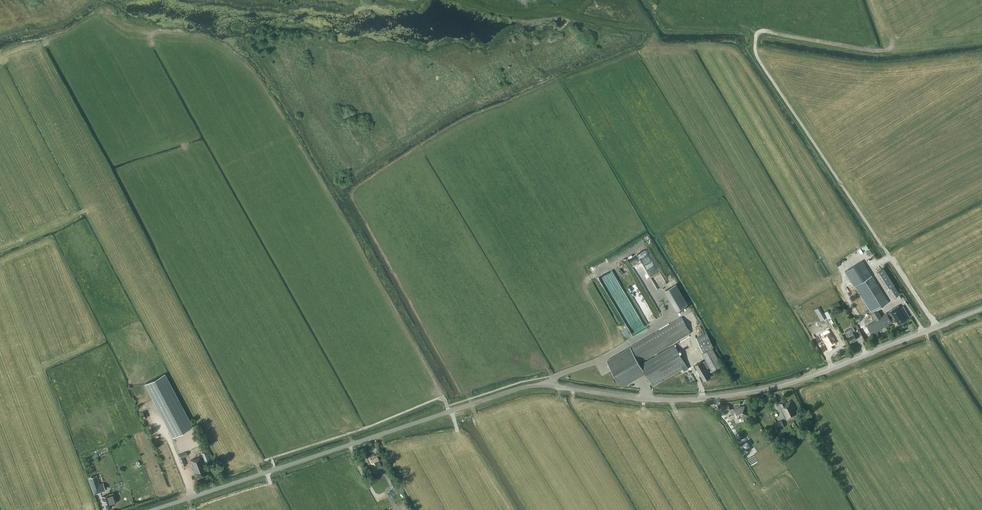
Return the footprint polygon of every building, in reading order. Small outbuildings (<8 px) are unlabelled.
[(855,286),(876,320),(867,326),(872,334),(892,322),(893,323),(897,321),(899,324),(906,319),(905,316),(908,314),(903,308),(901,309),(899,305),(890,311),(886,314),(886,313),(882,316),(877,309),(889,302),(862,260),(845,271),(855,287),(855,286)] [(888,290),(888,289),(894,297),(899,294),(894,286),(884,268),(877,272),(888,290)] [(656,290),(649,275),(644,277),(645,278),(641,280),(648,294),(656,290)] [(642,314),(651,309),(635,284),(627,289),(642,314)] [(666,290),(677,311),(688,305),(676,284),(666,290)] [(625,297),(618,301),(622,307),(629,303),(625,297)] [(838,301),(831,306),(833,309),(840,305),(838,301)] [(814,310),(821,321),(826,318),(819,307),(814,310)] [(688,369),(687,367),(673,342),(691,333),(682,318),(607,361),(622,387),(645,373),(653,386),(683,369),(684,371),(688,369)] [(854,331),(857,329),(854,324),(851,326),(852,327),(845,331),(848,337),(851,342),(857,339),(854,334),(853,332),(854,331)] [(827,346),(830,351),(833,348),(832,346),(837,343),(834,338),(836,337),(834,333),(832,334),(829,329),(819,336),(826,347),(827,346)] [(696,339),(703,352),(713,347),(706,334),(696,339)] [(695,366),(704,381),(711,377),(706,369),(710,367),(712,371),(722,365),(712,348),(702,354),(706,360),(702,363),(702,362),(695,366)] [(146,383),(174,437),(192,427),(164,374),(146,383)] [(785,401),(779,404),(786,419),(794,416),(793,415),(797,414),(791,401),(790,402),(789,401),(787,402),(787,403),(786,404),(785,401)] [(747,415),(744,406),(740,407),(740,406),(732,409),(734,415),(735,415),(736,419),(747,415)] [(769,412),(762,416),(765,423),(773,419),(769,412)] [(774,424),(778,431),(785,427),(781,420),(774,424)] [(739,446),(743,452),(747,449),(748,451),(752,449),(749,445),(750,445),(748,441),(747,441),(739,446)] [(178,455),(183,466),(186,465),(183,457),(188,455),(186,451),(178,455)] [(373,464),(370,466),(374,473),(383,468),(379,461),(376,463),(375,462),(379,460),(376,455),(374,456),(374,455),(370,457),(369,457),(370,457),(368,458),(369,460),(367,461),(368,463),(370,462),(371,464),(372,463),(373,464)] [(196,472),(197,472),(199,477),(207,474),(205,469),(206,468),(202,456),(191,460),(196,472)] [(88,478),(94,494),(106,490),(103,483),(100,484),(97,475),(88,478)] [(396,485),(392,487),(393,489),(387,492),(390,496),(399,492),(396,485)] [(112,498),(110,494),(101,497),(103,501),(104,501),(106,509),(112,507),(111,503),(111,502),(112,503),(113,502),(114,502),(114,500),(114,499),(113,499),(112,498)]
